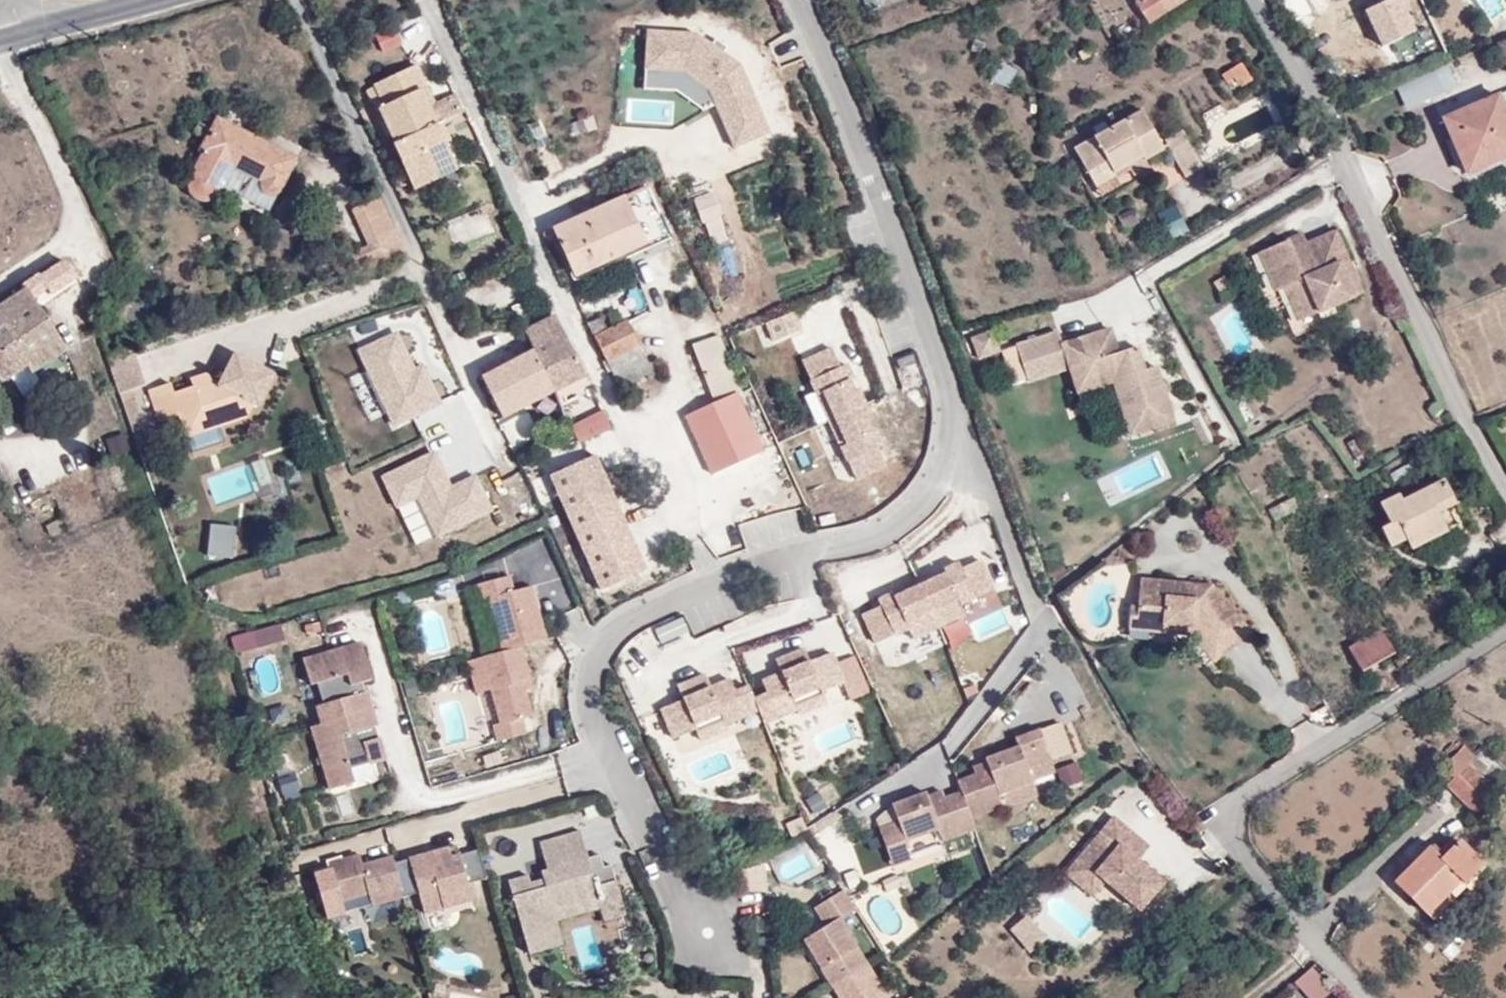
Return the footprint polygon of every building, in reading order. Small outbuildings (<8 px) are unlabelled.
[(1138,1),(1151,22),(1187,0),(1139,0),(1138,1)] [(1387,62),(1397,57),(1403,70),(1428,58),(1404,7),(1369,24),(1387,62)] [(649,37),(647,100),(716,103),(736,156),(775,141),(743,60),(716,59),(709,40),(649,37)] [(1495,45),(1505,71),(1505,40),(1495,45)] [(1087,49),(1079,53),(1082,61),(1091,57),(1087,49)] [(1242,63),(1223,76),(1227,83),(1234,79),(1236,82),(1248,73),(1242,63)] [(421,91),(428,87),(418,66),(369,89),(416,190),(458,170),(447,144),(445,145),(436,125),(443,122),(462,113),(453,95),(435,104),(428,108),(421,91)] [(435,104),(428,87),(421,91),(428,108),(435,104)] [(1442,118),(1466,177),(1505,159),(1505,110),(1499,93),(1442,118)] [(1095,185),(1114,175),(1144,158),(1145,161),(1162,151),(1141,112),(1075,149),(1095,185)] [(271,197),(278,197),(298,159),(218,117),(199,154),(202,156),(188,181),(188,189),(191,195),(194,199),(204,203),(211,202),(217,199),(224,188),(234,170),(263,185),(263,191),(266,194),(271,197)] [(445,145),(447,144),(452,141),(443,122),(436,125),(445,145)] [(1170,152),(1187,143),(1181,132),(1164,141),(1170,152)] [(1201,170),(1187,143),(1170,152),(1185,179),(1201,170)] [(270,213),(278,197),(271,197),(266,194),(263,191),(263,185),(234,170),(224,188),(270,213)] [(1119,185),(1114,175),(1095,185),(1101,196),(1119,185)] [(647,187),(564,227),(566,234),(559,238),(574,270),(604,255),(607,264),(670,235),(647,187)] [(354,255),(361,273),(362,276),(405,253),(380,198),(354,211),(370,247),(354,255)] [(1102,212),(1093,218),(1097,228),(1107,222),(1102,212)] [(566,234),(564,227),(556,231),(559,238),(566,234)] [(1336,230),(1307,243),(1319,271),(1339,262),(1344,274),(1354,270),(1336,230)] [(1319,271),(1307,243),(1302,234),(1259,253),(1276,291),(1286,287),(1301,280),(1306,292),(1298,296),(1308,318),(1364,292),(1354,270),(1344,274),(1339,262),(1319,271)] [(578,278),(607,264),(604,255),(574,270),(578,278)] [(65,259),(40,277),(44,285),(50,293),(76,277),(65,259)] [(40,277),(38,274),(22,285),(25,289),(0,306),(0,378),(3,383),(27,368),(31,374),(67,351),(29,296),(44,285),(40,277)] [(1301,280),(1286,287),(1300,321),(1308,318),(1298,296),(1306,292),(1301,280)] [(800,331),(793,313),(765,324),(772,342),(800,331)] [(618,385),(650,368),(627,321),(609,330),(603,317),(589,325),(618,385)] [(534,352),(554,393),(585,376),(557,318),(527,334),(536,351),(534,352)] [(1175,424),(1162,384),(1150,388),(1146,374),(1138,349),(1119,355),(1111,329),(1061,345),(1057,333),(1018,347),(1028,380),(1029,384),(1069,371),(1077,394),(1112,383),(1130,439),(1175,424)] [(994,332),(973,339),(980,359),(1000,352),(994,332)] [(728,362),(717,333),(691,344),(703,372),(728,362)] [(1014,385),(1028,380),(1018,347),(1003,352),(1014,385)] [(133,349),(108,358),(120,396),(146,388),(133,349)] [(841,445),(840,446),(856,480),(885,467),(877,448),(882,446),(876,431),(872,433),(867,422),(853,392),(848,382),(852,380),(846,365),(840,368),(832,350),(802,363),(818,397),(819,397),(818,395),(823,393),(847,444),(842,447),(841,445)] [(504,419),(554,393),(534,352),(484,378),(504,419)] [(219,417),(222,427),(248,419),(255,404),(257,406),(272,376),(235,355),(220,384),(210,379),(209,373),(192,379),(194,389),(175,394),(172,385),(150,393),(160,424),(180,417),(184,429),(219,417)] [(919,357),(903,364),(912,384),(928,378),(919,357)] [(737,393),(741,392),(728,362),(703,372),(715,402),(684,416),(710,473),(763,449),(737,393)] [(654,378),(650,368),(618,385),(622,394),(654,378)] [(1158,370),(1146,374),(1150,388),(1162,384),(1158,370)] [(420,441),(428,455),(481,429),(463,390),(411,416),(422,440),(420,441)] [(872,420),(858,390),(853,392),(867,422),(872,420)] [(819,397),(818,397),(840,446),(841,445),(842,447),(847,444),(823,393),(818,395),(819,397)] [(607,413),(575,429),(584,446),(615,430),(607,413)] [(187,438),(222,427),(219,417),(184,429),(187,438)] [(417,461),(428,455),(420,441),(410,446),(417,461)] [(417,552),(497,519),(480,478),(454,489),(439,454),(385,477),(417,552)] [(594,454),(549,474),(600,589),(645,568),(594,454)] [(1398,495),(1380,505),(1390,524),(1381,530),(1390,548),(1405,541),(1411,552),(1448,532),(1439,515),(1455,505),(1443,480),(1402,502),(1398,495)] [(1292,499),(1270,512),(1275,522),(1297,510),(1292,499)] [(236,530),(211,526),(209,547),(234,550),(236,530)] [(945,574),(935,579),(920,586),(931,611),(956,599),(959,605),(992,590),(979,560),(960,569),(958,563),(943,570),(945,574)] [(485,597),(499,649),(516,644),(542,637),(528,584),(510,589),(506,573),(473,582),(478,599),(485,597)] [(932,574),(918,581),(920,586),(935,579),(932,574)] [(906,593),(920,586),(918,581),(903,587),(906,593)] [(1158,593),(1158,583),(1139,581),(1139,591),(1158,593)] [(1210,588),(1158,583),(1158,593),(1139,591),(1137,609),(1145,610),(1145,632),(1164,633),(1164,625),(1192,628),(1192,636),(1213,662),(1248,633),(1210,588)] [(876,643),(909,628),(907,622),(931,611),(920,586),(906,593),(895,598),(893,593),(878,600),(881,606),(863,614),(876,643)] [(956,599),(931,611),(934,617),(959,605),(956,599)] [(1128,630),(1145,632),(1145,610),(1137,609),(1129,609),(1128,630)] [(934,617),(931,611),(907,622),(909,628),(934,617)] [(688,630),(682,616),(655,628),(661,642),(688,630)] [(1164,633),(1192,636),(1192,628),(1164,625),(1164,633)] [(287,628),(236,636),(239,654),(290,646),(287,628)] [(1381,630),(1351,648),(1364,670),(1393,653),(1381,630)] [(357,639),(300,655),(308,682),(314,680),(320,701),(314,703),(319,720),(308,723),(325,781),(350,774),(347,765),(383,755),(378,735),(376,736),(369,738),(365,725),(372,723),(374,723),(364,688),(361,689),(352,692),(349,684),(359,681),(368,678),(357,639)] [(525,676),(516,644),(499,649),(479,655),(487,686),(497,720),(489,722),(494,738),(522,730),(518,716),(527,713),(520,687),(518,678),(525,676)] [(763,721),(796,707),(797,707),(792,696),(819,685),(821,690),(843,681),(831,650),(809,660),(804,661),(802,656),(806,655),(803,647),(775,659),(781,671),(761,679),(767,692),(753,697),(758,708),(763,721)] [(487,686),(479,655),(464,659),(473,690),(487,686)] [(1410,655),(1396,662),(1399,669),(1413,661),(1410,655)] [(753,697),(748,685),(735,690),(730,677),(710,685),(705,672),(677,684),(680,692),(684,690),(686,695),(682,697),(660,706),(672,736),(694,727),(692,722),(719,711),(724,722),(725,721),(758,708),(753,697)] [(525,676),(518,678),(520,687),(528,685),(525,676)] [(359,681),(349,684),(352,692),(361,689),(359,681)] [(797,712),(826,700),(821,690),(819,685),(792,696),(797,707),(796,707),(797,712)] [(937,698),(941,713),(960,708),(956,692),(937,698)] [(692,722),(694,727),(699,738),(727,726),(725,721),(724,722),(719,711),(692,722)] [(376,736),(372,723),(365,725),(369,738),(376,736)] [(1040,735),(1017,743),(1019,749),(988,758),(990,765),(954,778),(957,789),(928,800),(925,792),(894,803),(900,824),(882,829),(892,859),(909,853),(904,837),(938,825),(942,837),(970,826),(967,815),(998,804),(996,797),(1029,783),(1023,768),(1049,759),(1040,735)] [(1498,794),(1497,793),(1470,765),(1476,759),(1465,747),(1443,770),(1453,781),(1447,788),(1476,817),(1498,794)] [(1483,751),(1476,759),(1470,765),(1497,793),(1505,783),(1505,773),(1483,751)] [(1070,792),(1089,782),(1079,764),(1060,774),(1070,792)] [(296,785),(291,768),(274,772),(280,790),(296,785)] [(815,812),(827,804),(820,792),(807,800),(815,812)] [(1129,853),(1140,840),(1113,818),(1067,873),(1093,895),(1105,882),(1138,910),(1162,882),(1138,861),(1129,853)] [(597,884),(615,879),(610,863),(602,865),(590,868),(587,856),(579,828),(538,840),(546,867),(540,869),(542,877),(529,881),(527,873),(507,878),(528,952),(548,947),(541,923),(556,919),(552,907),(600,893),(597,884)] [(1129,853),(1138,861),(1149,848),(1140,840),(1129,853)] [(1428,849),(1393,884),(1428,917),(1461,883),(1463,885),(1483,865),(1460,842),(1441,861),(1428,849)] [(456,845),(448,847),(451,856),(459,854),(456,845)] [(436,896),(464,888),(487,881),(478,849),(459,854),(451,856),(448,847),(390,864),(399,897),(414,893),(420,914),(440,908),(436,896)] [(590,868),(602,865),(599,852),(587,856),(590,868)] [(390,864),(388,857),(357,865),(354,855),(324,864),(326,870),(309,875),(321,919),(338,914),(335,902),(362,894),(366,907),(399,897),(390,864)] [(740,890),(765,893),(760,866),(737,873),(740,890)] [(597,884),(600,893),(552,907),(556,919),(599,906),(603,919),(624,913),(615,879),(597,884)] [(464,888),(436,896),(440,908),(468,900),(464,888)] [(808,950),(830,987),(864,966),(835,919),(852,909),(841,891),(812,909),(823,927),(811,935),(817,945),(808,950)] [(541,923),(548,947),(562,942),(556,919),(541,923)] [(1030,919),(1015,932),(1034,955),(1050,943),(1030,919)] [(817,945),(811,935),(801,941),(808,950),(817,945)] [(864,966),(830,987),(837,997),(884,997),(864,966)] [(1308,997),(1331,997),(1336,994),(1315,970),(1297,986),(1308,997)] [(1182,986),(1167,997),(1192,997),(1182,986)]
